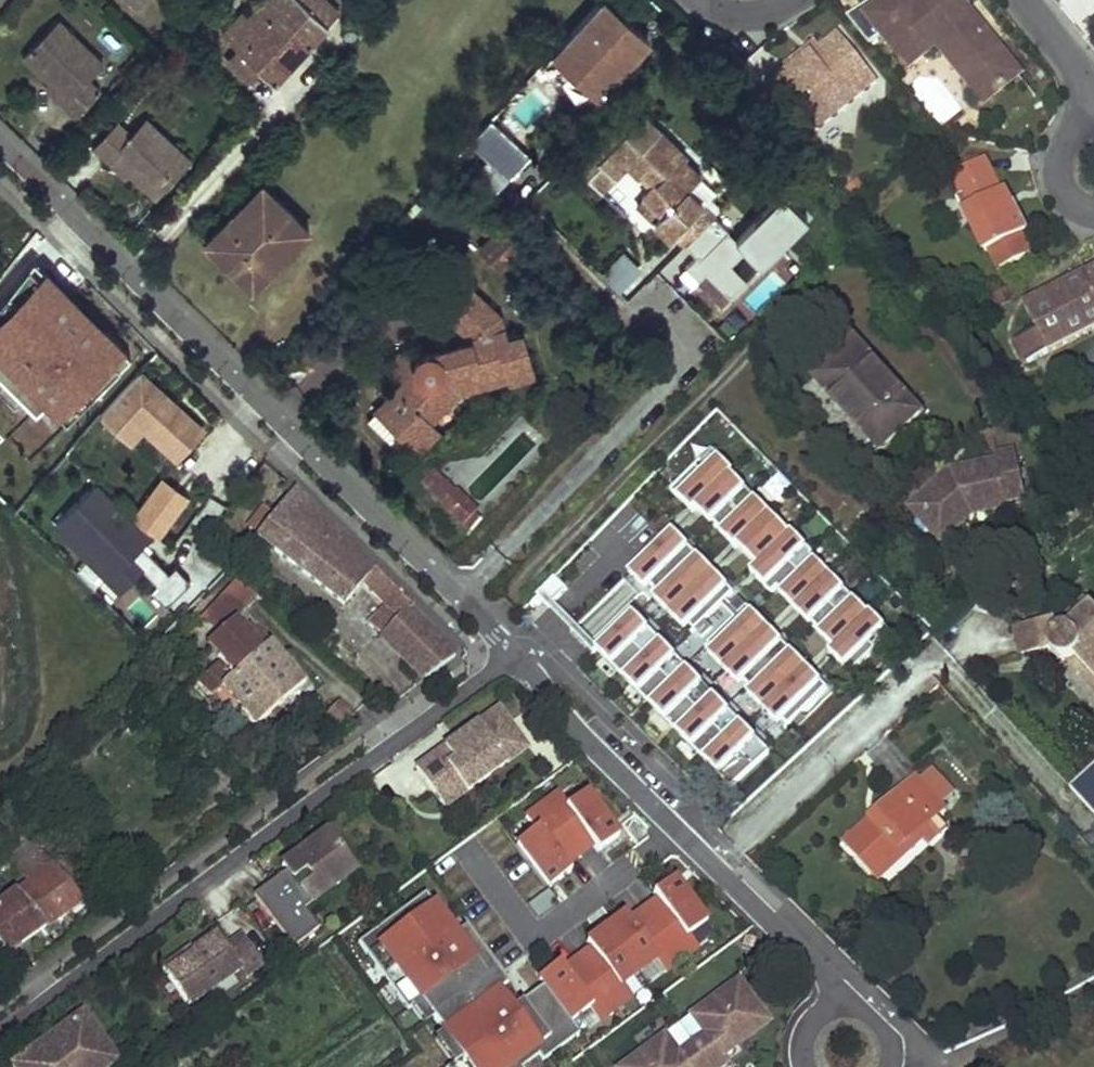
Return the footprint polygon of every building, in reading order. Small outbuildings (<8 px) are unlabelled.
[(133,9),(142,0),(124,0),(133,9)] [(322,0),(265,0),(249,17),(243,12),(223,34),(235,45),(261,69),(275,82),(328,26),(338,14),(322,0)] [(545,61),(565,80),(575,69),(601,93),(651,38),(610,0),(601,0),(545,61)] [(967,0),(886,0),(876,8),(872,3),(850,20),(873,48),(886,38),(912,69),(931,54),(927,49),(933,43),(942,36),(999,107),(1027,85),(974,19),(979,15),(967,0)] [(1033,81),(979,15),(974,19),(1027,85),(1033,81)] [(61,18),(26,56),(69,98),(65,103),(79,117),(104,90),(91,78),(107,62),(61,18)] [(810,136),(878,81),(840,34),(822,49),(789,75),(783,69),(781,67),(765,80),(810,136)] [(999,107),(942,36),(933,43),(990,114),(999,107)] [(724,51),(732,59),(742,48),(734,41),(724,51)] [(783,69),(789,75),(822,49),(816,42),(783,69)] [(252,79),(261,69),(235,45),(225,55),(252,79)] [(65,103),(69,98),(50,80),(46,85),(65,103)] [(628,155),(642,168),(646,164),(658,176),(645,189),(662,206),(656,212),(672,229),(674,227),(705,197),(689,181),(697,174),(680,157),(690,148),(661,118),(645,103),(629,120),(625,116),(583,161),(603,180),(628,155)] [(140,112),(115,138),(130,152),(135,146),(154,165),(180,190),(215,152),(170,109),(154,126),(140,112)] [(512,177),(533,154),(493,117),(472,140),(512,177)] [(135,146),(130,152),(149,171),(154,165),(135,146)] [(1003,196),(986,162),(954,178),(963,197),(959,199),(985,254),(990,252),(1000,272),(1031,256),(1022,237),(1028,234),(1015,207),(1010,209),(1003,196)] [(525,201),(550,178),(538,165),(512,188),(525,201)] [(748,199),(726,176),(705,197),(674,227),(698,250),(748,199)] [(313,224),(265,179),(208,240),(255,285),(313,224)] [(1015,207),(1009,194),(1003,196),(1010,209),(1015,207)] [(483,248),(506,270),(531,245),(507,223),(483,248)] [(622,252),(600,281),(621,297),(643,268),(622,252)] [(746,282),(759,275),(749,255),(735,262),(746,282)] [(1056,290),(1093,271),(1093,257),(1051,278),(1056,290)] [(1028,363),(1093,330),(1093,271),(1056,290),(1024,306),(1037,332),(1017,342),(1028,363)] [(377,412),(422,456),(439,438),(444,444),(469,417),(460,396),(508,377),(510,382),(531,374),(518,338),(510,339),(502,318),(459,274),(434,298),(475,339),(476,344),(439,357),(436,356),(427,356),(424,357),(422,357),(419,359),(417,362),(416,364),(415,367),(414,370),(414,373),(405,384),(377,412)] [(819,369),(885,439),(923,402),(856,332),(819,369)] [(38,333),(0,373),(0,383),(51,435),(81,405),(45,370),(60,354),(38,333)] [(427,356),(398,355),(395,374),(405,384),(414,373),(414,370),(415,367),(416,364),(417,362),(419,359),(422,357),(424,357),(427,356)] [(97,418),(131,448),(141,436),(175,465),(207,428),(139,370),(97,418)] [(693,514),(697,510),(699,508),(714,523),(722,532),(738,548),(757,567),(751,573),(772,595),(778,589),(782,593),(813,623),(821,632),(836,647),(833,649),(830,653),(851,675),(893,635),(871,613),(869,615),(812,556),(813,554),(792,533),(791,535),(732,476),(734,474),(713,452),(671,492),(693,514)] [(1016,459),(909,484),(921,537),(1029,512),(1016,459)] [(190,500),(160,478),(133,518),(161,539),(190,500)] [(430,488),(457,514),(466,504),(439,478),(432,485),(430,488)] [(92,483),(48,529),(152,628),(189,588),(144,545),(151,538),(92,483)] [(408,612),(414,606),(295,487),(274,514),(257,536),(342,606),(363,586),(384,608),(369,625),(383,635),(408,612)] [(457,514),(475,532),(485,522),(466,504),(457,514)] [(263,506),(245,526),(257,536),(274,514),(263,506)] [(711,525),(714,523),(699,508),(697,510),(711,525)] [(721,606),(726,601),(734,593),(673,531),(634,569),(651,586),(659,594),(690,626),(702,639),(712,629),(705,622),(721,606)] [(736,550),(738,548),(722,532),(720,534),(736,550)] [(645,591),(651,586),(634,569),(629,574),(645,591)] [(260,604),(235,580),(225,591),(239,604),(250,614),(260,604)] [(1050,644),(1052,646),(1055,649),(1056,650),(1058,651),(1062,652),(1066,653),(1074,647),(1093,669),(1093,598),(1085,589),(1060,610),(1056,612),(1054,612),(1052,610),(1052,606),(1012,614),(1018,641),(1047,637),(1050,644)] [(239,604),(225,591),(195,621),(208,634),(223,619),(239,604)] [(810,626),(813,623),(782,593),(780,595),(810,626)] [(685,631),(690,626),(659,594),(654,600),(685,631)] [(740,600),(732,607),(727,612),(734,619),(708,645),(713,650),(744,681),(753,690),(784,721),(789,726),(828,688),(740,600)] [(727,612),(732,607),(726,601),(721,606),(727,612)] [(250,614),(239,604),(223,619),(234,630),(250,614)] [(426,683),(453,657),(408,612),(383,635),(381,638),(426,683)] [(771,753),(633,614),(596,650),(732,788),(771,753)] [(305,685),(258,631),(256,631),(250,625),(230,645),(235,650),(208,676),(196,687),(210,702),(212,700),(222,691),(240,710),(255,728),(305,685)] [(819,634),(833,649),(836,647),(821,632),(819,634)] [(1093,683),(1093,669),(1074,647),(1066,653),(1093,683)] [(739,686),(744,681),(713,650),(708,655),(739,686)] [(779,726),(784,721),(753,690),(747,695),(779,726)] [(240,710),(222,691),(212,700),(229,720),(240,710)] [(353,719),(339,704),(327,715),(341,729),(353,719)] [(502,711),(419,771),(448,811),(530,752),(502,711)] [(931,761),(918,773),(939,794),(951,782),(931,761)] [(1070,786),(1093,813),(1093,765),(1070,786)] [(846,838),(883,872),(922,833),(918,829),(932,816),(946,801),(939,794),(918,773),(915,770),(846,838)] [(522,842),(555,887),(576,871),(571,865),(597,845),(602,852),(623,836),(591,792),(574,805),(565,792),(531,817),(540,829),(522,842)] [(922,833),(931,842),(944,829),(932,816),(918,829),(922,833)] [(83,899),(28,833),(2,855),(29,882),(0,905),(0,946),(6,954),(83,899)] [(328,835),(285,868),(289,874),(314,907),(358,875),(328,835)] [(289,874),(281,879),(306,913),(314,907),(289,874)] [(281,879),(256,898),(296,950),(321,931),(306,913),(281,879)] [(361,939),(411,1008),(423,999),(468,1061),(460,1066),(525,1066),(524,1066),(541,1054),(546,1060),(582,1033),(575,1022),(593,1009),(602,1022),(635,997),(626,985),(660,961),(669,973),(703,948),(693,936),(711,923),(678,879),(658,894),(662,899),(634,919),(629,914),(591,943),(594,948),(566,967),(563,963),(542,978),(547,985),(523,1002),(462,919),(454,924),(430,891),(361,939)] [(219,936),(196,953),(197,955),(169,975),(192,1008),(243,972),(248,979),(265,966),(245,938),(229,949),(219,936)] [(193,949),(164,969),(169,975),(197,955),(196,953),(193,949)] [(734,981),(687,1017),(699,1034),(686,1043),(704,1066),(717,1066),(723,1063),(719,1058),(765,1022),(734,981)] [(14,1066),(114,1066),(119,1063),(84,1016),(14,1066)] [(686,1043),(673,1053),(660,1036),(620,1066),(704,1066),(686,1043)]
